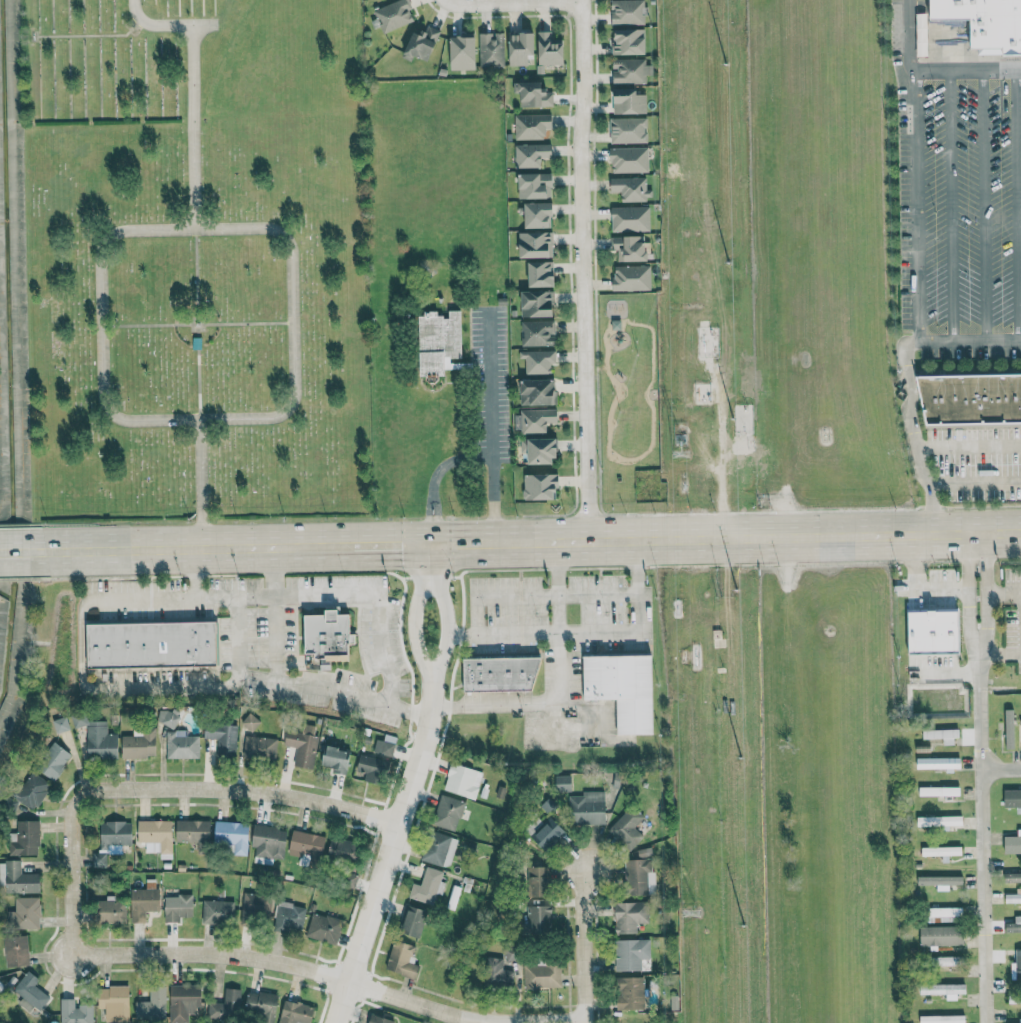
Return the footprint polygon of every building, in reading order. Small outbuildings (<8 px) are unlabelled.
[(406,0),(398,0),(374,10),(383,33),(415,21),(406,0)] [(644,0),(611,0),(611,25),(644,24),(644,0)] [(918,23),(918,0),(1020,0),(1020,52),(962,52),(962,23),(918,23)] [(917,56),(928,56),(925,13),(914,14),(917,56)] [(441,31),(426,25),(422,35),(413,31),(402,57),(412,61),(414,56),(428,62),(441,31)] [(646,54),(645,29),(612,30),(613,55),(646,54)] [(565,64),(564,43),(552,43),(552,31),(538,32),(539,65),(565,64)] [(505,66),(504,33),(479,33),(479,66),(505,66)] [(509,65),(529,65),(529,54),(535,54),(535,33),(510,33),(509,65)] [(450,35),(451,70),(476,70),(476,34),(450,35)] [(553,107),(553,92),(543,92),(543,82),(513,82),(513,93),(520,92),(520,107),(553,107)] [(637,88),(612,89),(613,114),(646,114),(646,94),(637,94),(637,88)] [(515,140),(545,139),(545,128),(552,128),(552,114),(514,115),(515,140)] [(610,143),(646,142),(646,117),(610,118),(610,143)] [(551,144),(514,145),(515,169),(542,168),(541,158),(552,158),(551,144)] [(648,147),(610,148),(610,173),(648,172),(648,147)] [(518,199),(552,198),(551,173),(517,174),(518,199)] [(645,177),(609,178),(609,192),(621,191),(621,201),(652,201),(652,189),(645,189),(645,177)] [(525,228),(551,228),(550,216),(554,216),(554,203),(519,204),(519,216),(524,216),(525,228)] [(650,231),(649,206),(611,207),(611,231),(650,231)] [(519,233),(519,259),(553,257),(552,232),(519,233)] [(645,236),(610,237),(610,250),(618,250),(618,262),(646,261),(645,236)] [(529,262),(530,287),(555,287),(554,262),(529,262)] [(614,291),(651,290),(650,266),(613,266),(614,291)] [(555,292),(522,291),(521,317),(554,317),(555,292)] [(418,316),(420,377),(428,377),(428,383),(439,383),(439,377),(446,376),(445,366),(452,366),(452,358),(462,358),(461,310),(449,311),(449,317),(438,317),(438,311),(426,311),(426,316),(418,316)] [(521,321),(521,346),(556,345),(555,321),(521,321)] [(551,374),(551,364),(555,364),(555,350),(519,351),(519,358),(525,358),(525,375),(551,374)] [(1020,423),(1020,374),(923,376),(924,425),(1020,423)] [(521,406),(556,405),(555,379),(521,380),(521,406)] [(521,434),(547,433),(547,424),(557,424),(557,409),(520,410),(521,434)] [(557,464),(556,438),(520,439),(521,455),(528,455),(529,465),(557,464)] [(558,475),(523,475),(524,500),(558,500),(558,475)] [(305,615),(305,657),(320,657),(320,670),(330,670),(330,661),(348,661),(348,644),(355,644),(355,635),(350,635),(350,615),(340,615),(340,609),(326,609),(326,615),(305,615)] [(959,611),(909,612),(910,655),(961,654),(959,611)] [(87,624),(88,668),(217,666),(217,622),(87,624)] [(584,701),(617,700),(618,735),(653,735),(652,656),(583,657),(584,701)] [(464,692),(538,691),(538,658),(464,659),(464,692)] [(179,711),(160,708),(157,724),(176,727),(179,711)] [(1014,709),(1004,709),(1005,750),(1015,750),(1014,709)] [(86,720),(86,712),(72,712),(72,726),(87,727),(87,759),(117,759),(118,734),(107,733),(107,721),(86,720)] [(241,726),(256,731),(260,717),(245,712),(241,726)] [(56,733),(70,729),(66,716),(52,720),(56,733)] [(237,723),(205,722),(204,738),(216,738),(215,757),(236,758),(237,723)] [(296,747),(293,765),(313,768),(318,736),(313,735),(315,725),(303,723),(302,731),(286,729),(283,745),(296,747)] [(156,757),(156,728),(132,729),(132,735),(122,735),(122,758),(156,757)] [(923,730),(923,739),(943,738),(943,745),(957,745),(957,729),(923,730)] [(166,758),(198,758),(199,735),(187,735),(187,730),(166,730),(166,758)] [(376,738),(372,751),(391,756),(396,737),(386,734),(384,741),(376,738)] [(244,758),(275,759),(276,737),(244,736),(244,758)] [(52,780),(72,756),(55,742),(36,766),(52,780)] [(322,765),(332,767),(332,772),(346,774),(350,749),(324,746),(322,765)] [(354,775),(382,782),(387,761),(360,753),(354,775)] [(917,769),(946,768),(946,771),(961,771),(961,758),(917,759),(917,769)] [(444,791),(475,798),(482,770),(450,763),(444,791)] [(3,806),(12,812),(20,801),(33,810),(51,784),(30,769),(3,806)] [(619,789),(622,775),(615,774),(612,787),(619,789)] [(570,775),(555,775),(555,791),(571,790),(570,775)] [(960,796),(960,787),(919,787),(919,795),(960,796)] [(1004,789),(1004,807),(1016,807),(1016,813),(1020,813),(1020,789),(1004,789)] [(569,824),(605,823),(605,790),(582,791),(582,795),(569,795),(569,824)] [(465,802),(441,794),(431,823),(454,832),(465,802)] [(646,824),(629,807),(607,831),(624,847),(646,824)] [(962,815),(917,816),(917,826),(963,825),(962,815)] [(544,850),(566,830),(553,817),(532,837),(544,850)] [(210,820),(176,819),(176,841),(209,842),(210,820)] [(9,854),(39,854),(39,820),(17,820),(17,832),(8,833),(9,854)] [(138,820),(137,842),(145,842),(145,852),(160,852),(160,859),(171,859),(172,820),(138,820)] [(132,853),(131,821),(100,821),(101,851),(93,851),(93,867),(106,867),(106,853),(132,853)] [(247,855),(248,822),(215,821),(214,843),(233,844),(233,854),(247,855)] [(287,828),(254,823),(251,847),(256,848),(254,862),(272,865),(273,857),(283,859),(287,828)] [(325,836),(292,830),(288,852),(321,858),(325,836)] [(448,868),(457,839),(431,831),(422,860),(448,868)] [(1020,853),(1020,835),(1004,835),(1004,853),(1020,853)] [(358,842),(332,838),(329,855),(355,859),(358,842)] [(962,845),(922,847),(922,856),(942,856),(943,862),(950,862),(949,855),(962,855),(962,845)] [(653,894),(652,848),(638,849),(638,859),(626,859),(627,895),(653,894)] [(39,892),(39,873),(21,873),(21,860),(0,861),(0,884),(6,884),(6,893),(39,892)] [(531,895),(549,896),(550,866),(532,866),(531,895)] [(408,898),(434,903),(441,870),(425,867),(421,885),(411,883),(408,898)] [(1002,873),(1002,883),(1020,882),(1020,872),(1002,873)] [(937,891),(949,890),(949,885),(962,884),(962,875),(917,876),(918,885),(936,885),(937,891)] [(131,889),(131,919),(144,918),(144,911),(160,910),(160,888),(154,888),(154,880),(145,880),(146,888),(131,889)] [(1016,893),(1005,894),(1005,903),(1020,903),(1020,888),(1016,888),(1016,893)] [(243,919),(270,919),(269,894),(242,895),(243,919)] [(164,895),(165,922),(181,922),(181,917),(193,917),(192,895),(164,895)] [(40,897),(15,897),(15,911),(7,910),(6,928),(39,929),(40,897)] [(125,923),(126,901),(94,900),(94,922),(125,923)] [(202,922),(233,923),(234,901),(202,900),(202,922)] [(637,933),(637,922),(648,922),(648,901),(615,901),(615,933),(637,933)] [(302,927),(305,905),(275,902),(273,924),(302,927)] [(552,905),(527,904),(527,922),(534,923),(534,932),(551,932),(552,905)] [(408,906),(401,932),(420,937),(426,911),(408,906)] [(928,908),(929,922),(954,921),(953,907),(928,908)] [(336,944),(342,919),(311,912),(305,937),(336,944)] [(1014,915),(1014,922),(1005,922),(1006,932),(1020,932),(1020,915),(1014,915)] [(964,944),(963,925),(920,926),(921,945),(964,944)] [(6,967),(30,964),(26,934),(2,937),(6,967)] [(385,969),(416,978),(420,965),(409,962),(415,945),(394,939),(385,969)] [(616,971),(641,970),(640,958),(650,958),(650,939),(616,939),(616,971)] [(514,970),(502,969),(503,957),(486,956),(485,982),(513,984),(514,970)] [(932,956),(932,965),(956,965),(956,957),(932,956)] [(523,962),(524,988),(561,987),(561,962),(523,962)] [(39,979),(28,970),(12,989),(22,997),(17,1003),(29,1012),(33,1006),(39,1010),(50,997),(34,985),(39,979)] [(617,1010),(644,1009),(643,976),(616,977),(617,1010)] [(966,983),(921,984),(921,994),(946,994),(946,1000),(957,1000),(957,994),(966,993),(966,983)] [(170,1021),(187,1022),(188,1013),(201,1013),(201,985),(170,984),(170,1021)] [(130,1021),(129,986),(98,986),(98,1008),(105,1008),(105,1021),(130,1021)] [(166,986),(149,986),(149,1001),(135,1001),(135,1018),(166,1019),(166,986)] [(207,1018),(239,1019),(240,988),(224,988),(224,1002),(208,1002),(207,1018)] [(278,996),(249,990),(245,1011),(261,1014),(260,1022),(273,1022),(278,996)] [(1020,1003),(1020,994),(1009,994),(1008,1003),(1020,1003)] [(74,1005),(74,998),(60,998),(60,1022),(93,1022),(92,1005),(74,1005)] [(296,1022),(302,1022),(311,1022),(314,1005),(283,999),(279,1022),(296,1022)] [(370,1014),(368,1022),(393,1022),(394,1019),(370,1014)] [(920,1015),(920,1022),(966,1022),(966,1015),(920,1015)]
